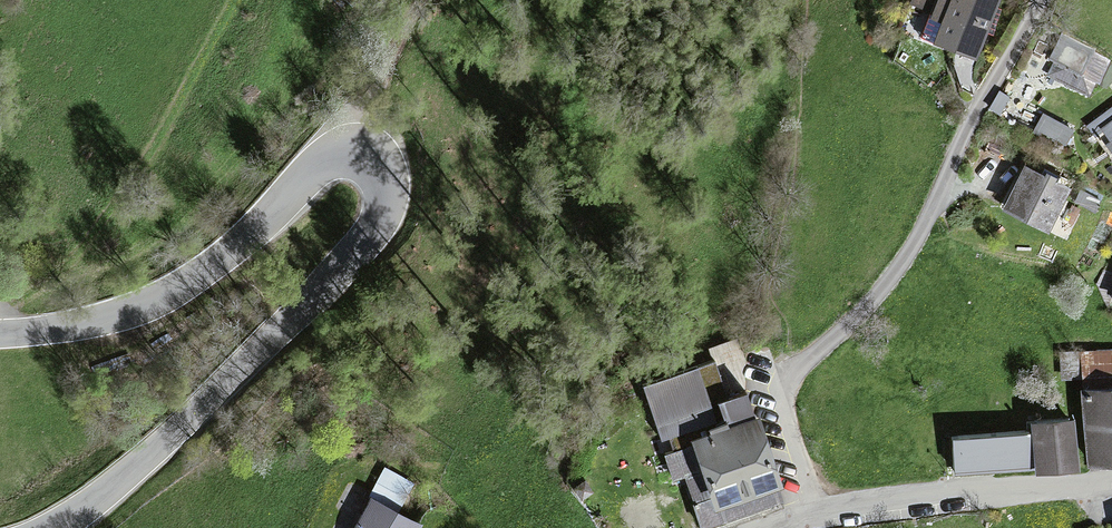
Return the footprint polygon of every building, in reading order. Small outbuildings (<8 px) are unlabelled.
[(923,35),(931,38),(929,44),(972,59),(994,0),(936,0),(923,35)] [(1088,95),(1102,62),(1053,43),(1045,64),(1051,66),(1046,79),(1088,95)] [(1096,133),(1111,157),(1111,122),(1096,133)] [(1061,190),(1020,170),(1000,211),(1042,231),(1061,190)] [(1109,390),(1111,389),(1111,350),(1109,350),(1108,350),(1079,352),(1061,353),(1062,375),(1074,374),(1081,374),(1082,391),(1109,390)] [(636,390),(654,443),(662,441),(665,455),(660,457),(668,483),(684,479),(696,506),(690,508),(698,527),(741,527),(784,514),(740,393),(725,397),(713,365),(636,390)] [(1079,395),(1084,467),(1111,465),(1111,393),(1079,395)] [(1067,425),(1027,427),(1029,472),(1070,470),(1067,425)] [(1025,468),(1023,439),(948,445),(950,474),(1025,468)] [(367,505),(355,527),(412,527),(367,505)]
